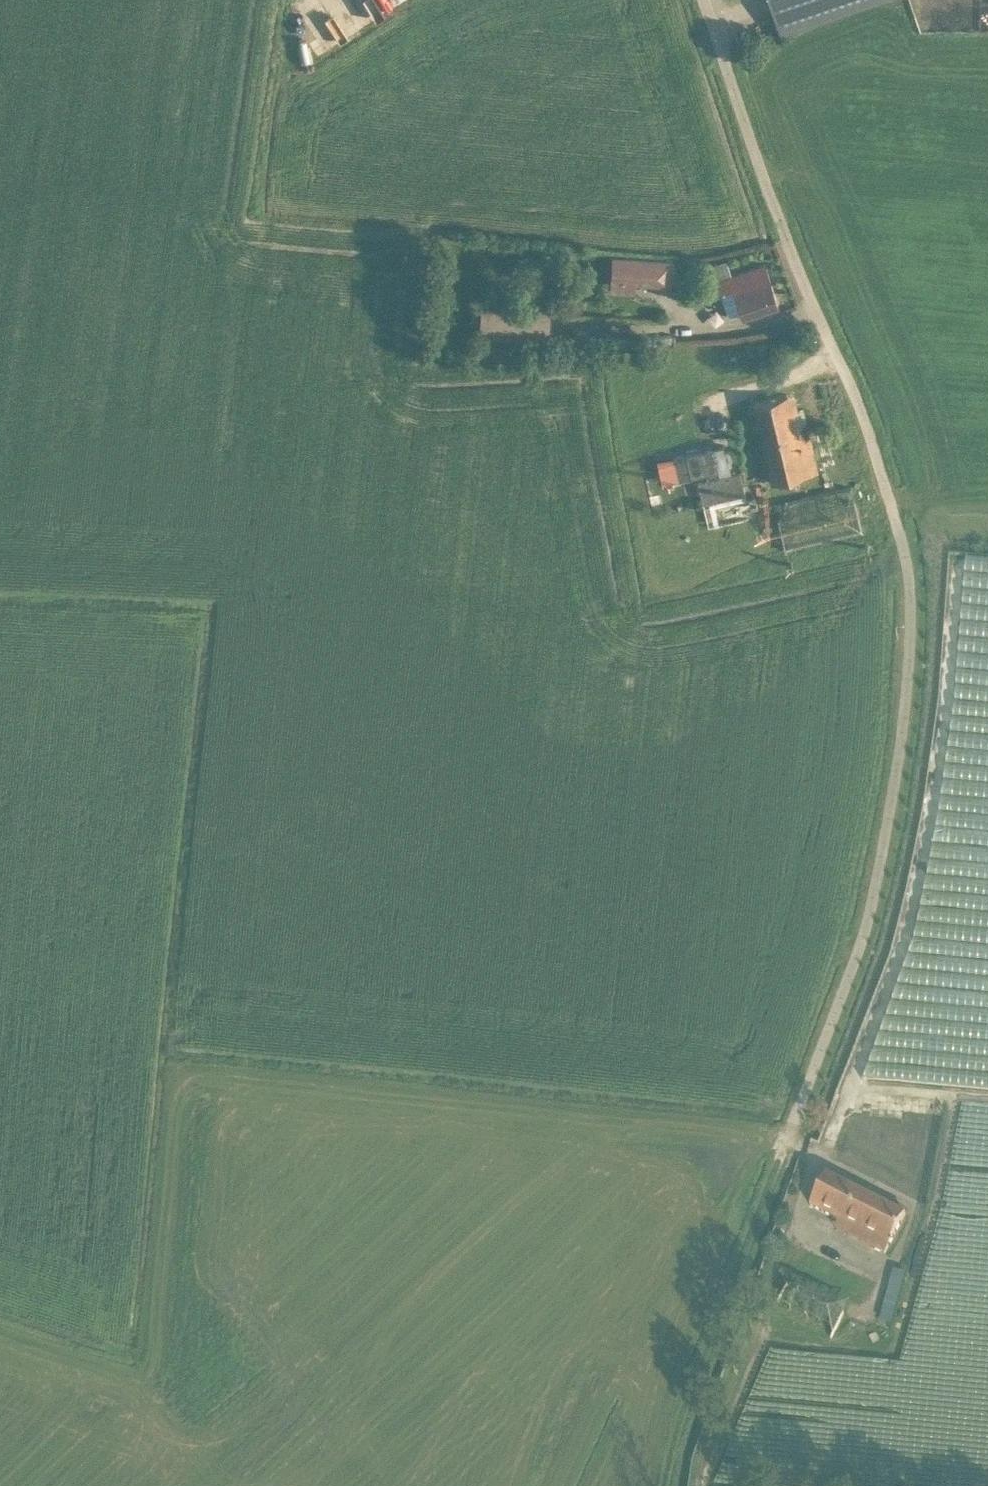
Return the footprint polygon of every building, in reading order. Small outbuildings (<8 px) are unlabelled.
[(781,33),(878,0),(770,0),(781,33)] [(611,255),(609,288),(663,290),(664,257),(611,255)] [(748,317),(787,303),(773,262),(718,280),(723,294),(738,289),(748,317)] [(482,296),(480,336),(548,338),(550,298),(482,296)] [(776,484),(824,472),(803,392),(755,405),(776,484)] [(712,447),(656,459),(660,484),(718,473),(712,447)] [(862,532),(851,486),(774,504),(785,550),(862,532)] [(889,1258),(912,1214),(833,1172),(810,1216),(889,1258)] [(847,1298),(795,1272),(779,1302),(831,1329),(847,1298)]
